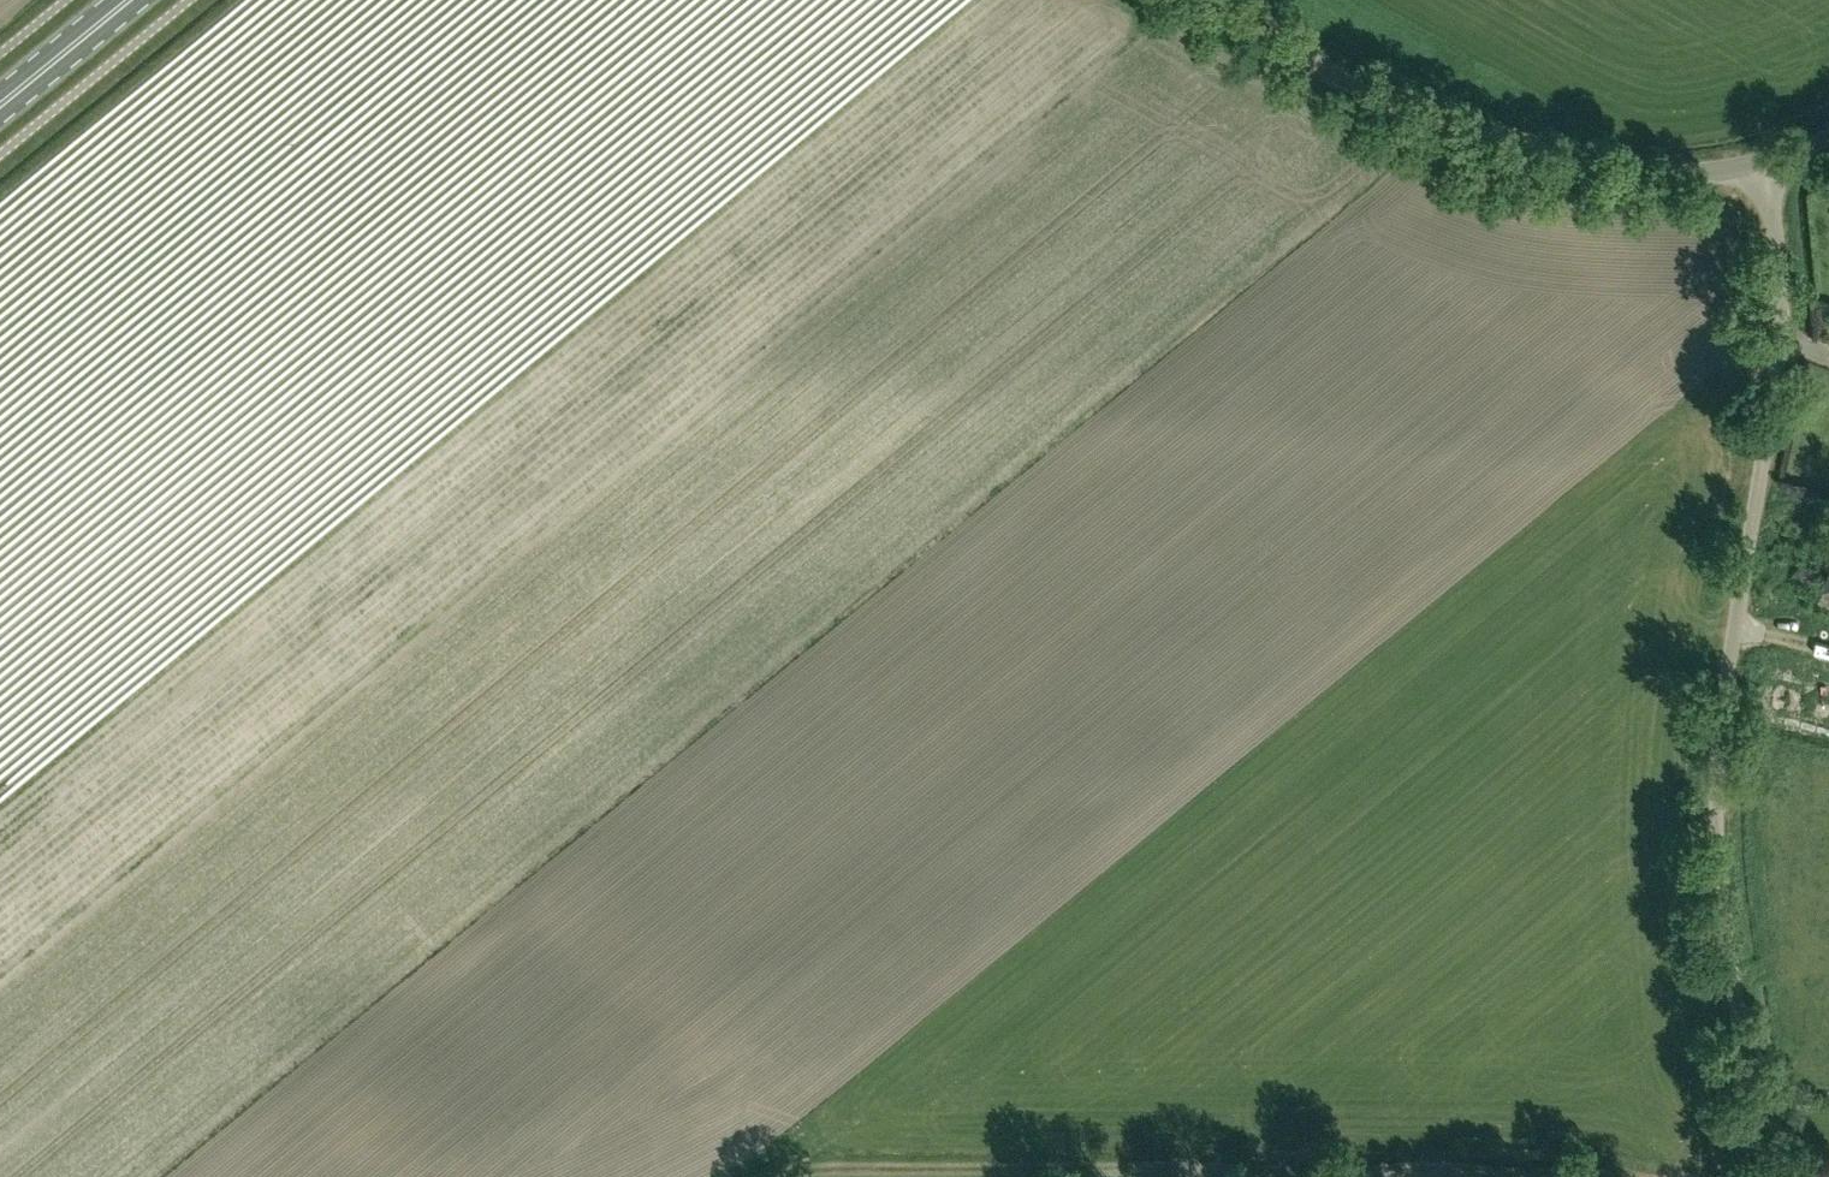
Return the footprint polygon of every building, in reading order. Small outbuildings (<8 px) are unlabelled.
[(1818,601),(1828,605),(1828,572),(1818,601)]
